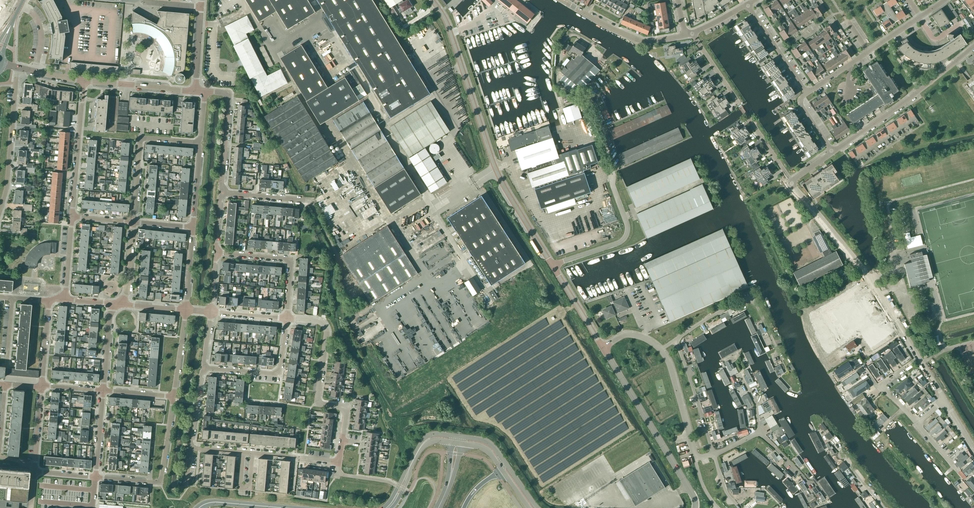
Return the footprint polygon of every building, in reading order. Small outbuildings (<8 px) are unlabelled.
[(61,17),(53,0),(42,0),(39,1),(38,0),(38,1),(39,2),(40,4),(41,5),(42,7),(43,9),(44,10),(45,12),(46,14),(47,16),(48,18),(49,19),(49,21),(50,23),(48,23),(50,34),(52,34),(52,36),(52,38),(52,40),(52,42),(51,44),(51,46),(51,47),(51,49),(50,51),(50,53),(49,55),(48,57),(48,59),(49,58),(55,59),(54,63),(58,64),(58,63),(59,59),(62,59),(65,36),(64,36),(64,32),(67,32),(67,29),(68,29),(67,22),(66,22),(65,19),(62,20),(61,17)] [(259,22),(261,21),(277,11),(288,29),(316,12),(308,0),(246,0),(259,22)] [(367,83),(390,120),(429,96),(381,16),(370,0),(315,0),(367,83)] [(386,2),(390,8),(402,1),(403,0),(389,0),(386,2)] [(390,8),(395,17),(400,13),(403,11),(403,12),(412,6),(408,0),(403,3),(402,1),(390,8)] [(516,0),(502,0),(501,2),(525,21),(532,13),(516,0)] [(621,2),(618,0),(615,0),(611,7),(616,10),(621,2)] [(621,2),(616,10),(623,14),(627,5),(623,3),(624,0),(622,0),(621,2)] [(703,0),(692,0),(695,19),(695,20),(720,5),(720,6),(731,0),(703,0)] [(893,11),(891,7),(897,3),(895,0),(889,0),(883,4),(889,13),(893,11)] [(973,3),(973,2),(973,1),(973,0),(967,0),(963,3),(967,8),(973,3)] [(772,4),(777,11),(780,9),(783,13),(784,11),(777,1),(772,4)] [(478,14),(486,6),(481,2),(473,10),(478,14)] [(814,4),(822,15),(826,12),(821,4),(818,6),(816,3),(814,4)] [(772,4),(768,7),(775,18),(777,16),(775,13),(777,11),(772,4)] [(817,18),(822,15),(814,4),(813,5),(815,8),(812,10),(817,18)] [(886,16),(889,13),(883,4),(873,11),(877,16),(883,12),(886,16)] [(774,19),(775,18),(768,7),(763,10),(768,17),(771,15),(774,19)] [(812,10),(811,8),(808,10),(806,7),(804,8),(811,19),(816,16),(817,18),(812,10)] [(807,22),(811,19),(804,8),(802,9),(805,12),(802,14),(807,22)] [(935,22),(945,15),(941,9),(931,16),(935,21),(934,21),(935,22)] [(889,13),(895,22),(906,16),(902,10),(895,15),(893,11),(889,13)] [(131,23),(131,24),(132,24),(133,32),(136,32),(139,32),(142,32),(145,33),(146,33),(148,34),(149,34),(150,35),(151,35),(152,36),(153,37),(154,38),(155,38),(157,39),(157,40),(159,42),(160,43),(160,44),(161,45),(162,46),(163,47),(163,48),(163,49),(164,51),(165,53),(165,55),(165,56),(166,56),(166,58),(166,59),(166,61),(165,63),(165,65),(165,68),(164,70),(164,71),(163,72),(171,75),(171,76),(171,75),(174,76),(174,77),(174,78),(174,79),(174,80),(174,81),(175,81),(175,82),(176,82),(176,83),(177,83),(178,83),(179,84),(180,83),(181,83),(182,83),(182,82),(183,82),(183,81),(184,81),(184,80),(184,79),(184,78),(184,77),(184,76),(183,76),(183,75),(182,74),(181,74),(183,69),(184,69),(189,14),(157,11),(160,18),(157,23),(157,22),(156,21),(152,22),(132,11),(131,23)] [(807,22),(802,14),(799,16),(797,13),(795,14),(802,25),(807,22)] [(885,29),(895,22),(889,13),(886,16),(888,19),(882,24),(885,29)] [(798,28),(802,25),(795,14),(793,15),(796,18),(793,20),(798,28)] [(945,15),(935,22),(936,24),(936,23),(940,28),(950,22),(945,15)] [(267,76),(246,34),(254,30),(247,16),(225,27),(235,45),(234,46),(241,59),(239,60),(242,66),(243,65),(250,78),(251,78),(260,97),(288,83),(281,69),(267,76)] [(737,31),(748,24),(744,19),(734,26),(737,31)] [(788,27),(793,34),(798,31),(790,20),(788,21),(791,25),(788,27)] [(829,26),(836,36),(838,39),(840,38),(838,35),(836,32),(839,30),(834,22),(829,26)] [(741,36),(751,29),(748,24),(737,31),(741,36)] [(793,34),(788,27),(785,29),(783,25),(781,26),(788,37),(793,34)] [(784,40),(788,37),(781,26),(779,27),(782,31),(779,33),(784,40)] [(835,38),(836,36),(829,26),(824,29),(826,31),(830,36),(832,34),(835,38)] [(744,41),(754,34),(751,29),(741,36),(744,41)] [(831,38),(830,36),(826,31),(821,34),(829,44),(830,43),(828,40),(831,38)] [(747,46),(758,39),(754,34),(744,41),(747,46)] [(831,48),(829,44),(821,34),(817,37),(822,44),(825,42),(829,49),(831,48)] [(953,39),(952,37),(953,35),(949,34),(948,34),(948,35),(947,39),(949,41),(940,47),(935,50),(928,51),(922,51),(917,49),(912,45),(908,41),(906,38),(901,41),(902,44),(897,47),(898,48),(899,49),(900,50),(900,51),(901,52),(903,54),(905,56),(907,57),(908,58),(909,58),(910,59),(911,60),(912,60),(913,61),(914,61),(916,61),(918,62),(920,63),(922,63),(924,63),(927,63),(929,63),(932,63),(933,63),(934,63),(936,62),(938,62),(940,61),(942,60),(943,59),(946,58),(947,58),(967,44),(960,34),(953,39)] [(819,46),(822,44),(817,37),(812,40),(820,51),(821,49),(819,46)] [(751,51),(761,44),(758,39),(747,46),(751,51)] [(818,52),(820,51),(812,40),(808,43),(813,50),(816,48),(818,52)] [(594,65),(581,55),(585,48),(575,42),(571,50),(579,55),(574,60),(572,58),(570,61),(560,72),(565,75),(560,80),(563,82),(562,84),(566,87),(577,94),(578,92),(579,92),(600,70),(594,65)] [(800,45),(805,52),(808,50),(810,54),(812,53),(805,42),(800,45)] [(568,52),(571,46),(566,43),(563,48),(568,52)] [(754,56),(764,49),(761,44),(751,51),(754,56)] [(675,49),(675,45),(667,47),(668,50),(666,50),(667,56),(683,53),(682,48),(675,49)] [(802,54),(805,52),(800,45),(796,48),(805,61),(806,60),(805,58),(802,54)] [(843,46),(850,57),(855,54),(850,47),(847,49),(845,45),(843,46)] [(846,60),(850,57),(843,46),(841,48),(844,51),(841,53),(846,60)] [(805,61),(796,48),(791,51),(796,58),(799,57),(801,60),(803,63),(805,62),(805,61)] [(764,49),(754,56),(757,61),(768,54),(764,49)] [(328,89),(304,51),(294,56),(293,54),(283,60),(308,102),(306,102),(320,124),(367,95),(352,70),(344,75),(352,87),(350,88),(344,79),(328,89)] [(846,60),(841,53),(838,55),(836,51),(834,52),(841,63),(846,60)] [(837,66),(841,63),(834,52),(832,54),(835,57),(832,59),(837,66)] [(837,66),(832,59),(829,61),(827,57),(825,58),(832,69),(837,66)] [(828,72),(832,69),(825,58),(823,60),(826,63),(823,65),(828,72)] [(685,73),(698,64),(695,60),(690,64),(688,61),(682,65),(684,68),(682,69),(684,72),(685,73)] [(765,72),(775,65),(771,60),(761,67),(765,72)] [(815,68),(821,75),(825,72),(818,61),(816,62),(818,66),(815,68)] [(887,76),(877,61),(862,71),(872,86),(870,88),(875,95),(871,97),(872,99),(868,101),(867,100),(865,102),(866,103),(862,105),(861,104),(859,106),(859,107),(856,110),(855,108),(852,110),(853,111),(849,114),(849,112),(846,114),(853,124),(878,107),(881,105),(882,106),(885,105),(893,100),(890,96),(898,91),(888,75),(887,76)] [(117,73),(118,66),(70,62),(70,64),(70,69),(117,73)] [(698,64),(685,73),(685,74),(688,77),(689,76),(691,79),(697,75),(695,72),(701,68),(698,64)] [(768,77),(778,70),(775,65),(765,72),(768,77)] [(809,67),(807,65),(805,66),(807,68),(809,72),(806,74),(811,81),(816,78),(809,67)] [(821,75),(815,68),(813,69),(810,66),(809,67),(816,78),(821,75)] [(771,82),(782,75),(778,70),(768,77),(771,82)] [(775,87),(785,80),(782,75),(771,82),(775,87)] [(699,91),(712,82),(710,78),(704,81),(702,79),(696,83),(698,86),(696,87),(699,90),(699,91)] [(778,92),(788,85),(785,80),(775,87),(778,92)] [(33,93),(34,84),(32,84),(30,84),(29,83),(28,82),(27,82),(26,81),(25,82),(24,82),(23,82),(23,83),(22,84),(22,85),(22,86),(22,87),(23,88),(23,89),(23,90),(23,91),(23,92),(23,93),(23,97),(31,98),(33,98),(33,93)] [(712,82),(699,91),(700,92),(702,95),(704,94),(705,97),(709,95),(712,93),(710,90),(715,86),(712,82)] [(781,97),(792,90),(788,85),(778,92),(781,97)] [(48,99),(49,90),(49,89),(44,88),(44,87),(40,87),(39,99),(48,99)] [(54,100),(56,100),(66,101),(72,101),(73,91),(58,90),(58,89),(55,89),(55,90),(54,100)] [(792,90),(781,97),(785,102),(795,95),(792,90)] [(97,99),(94,131),(103,132),(104,132),(107,132),(107,129),(104,129),(107,100),(108,95),(105,95),(103,95),(102,94),(100,95),(101,97),(99,99),(97,99)] [(822,98),(827,106),(829,104),(832,107),(834,106),(826,95),(822,98)] [(320,178),(318,174),(338,162),(297,96),(264,116),(305,182),(315,176),(317,180),(320,178)] [(713,109),(727,100),(724,96),(718,99),(717,97),(715,98),(712,100),(710,101),(712,103),(711,105),(713,108),(713,109)] [(31,102),(31,98),(23,97),(22,104),(32,105),(31,108),(37,108),(38,105),(33,105),(33,102),(31,102)] [(824,108),(827,106),(822,98),(817,101),(824,112),(826,111),(824,108)] [(65,111),(66,101),(56,100),(55,111),(56,111),(64,111),(65,111)] [(727,100),(713,109),(714,110),(716,113),(718,112),(720,115),(726,110),(724,108),(730,104),(727,100)] [(409,157),(450,131),(431,101),(390,127),(409,157)] [(823,113),(824,112),(817,101),(813,104),(818,112),(820,110),(823,113)] [(247,106),(247,103),(242,102),(242,105),(239,105),(238,111),(245,112),(252,112),(252,110),(246,110),(246,106),(247,106)] [(391,213),(421,194),(381,131),(363,102),(333,120),(391,213)] [(567,123),(582,118),(577,103),(563,108),(567,123)] [(613,139),(672,113),(667,104),(609,130),(613,139)] [(37,112),(37,108),(31,108),(31,111),(22,110),(21,117),(30,118),(30,114),(32,114),(32,111),(37,112)] [(905,113),(912,123),(915,120),(917,123),(919,122),(911,110),(909,111),(908,110),(905,113)] [(785,123),(795,116),(792,111),(781,118),(785,123)] [(908,125),(912,123),(905,113),(901,115),(902,116),(900,117),(908,129),(910,128),(908,125)] [(788,128),(799,121),(795,116),(785,123),(788,128)] [(29,121),(30,118),(21,117),(21,124),(30,125),(30,128),(35,128),(36,125),(31,124),(32,122),(29,121)] [(907,130),(908,129),(900,117),(899,118),(898,117),(894,120),(901,130),(905,127),(907,130)] [(840,126),(845,133),(850,130),(842,119),(841,121),(843,124),(840,126)] [(898,132),(901,130),(894,120),(891,122),(891,123),(890,124),(898,136),(900,135),(898,132)] [(791,133),(802,126),(799,121),(788,128),(791,133)] [(845,133),(840,126),(837,128),(835,124),(833,125),(841,136),(845,133)] [(896,138),(898,136),(890,124),(888,125),(884,127),(891,137),(894,135),(896,138)] [(836,139),(841,136),(833,125),(832,127),(834,130),(831,132),(836,139)] [(558,155),(552,138),(549,126),(536,130),(508,140),(511,151),(516,150),(522,170),(527,168),(528,173),(532,187),(534,187),(535,189),(541,209),(591,192),(584,171),(591,168),(590,165),(598,162),(592,145),(577,150),(577,149),(558,155)] [(734,139),(747,130),(744,126),(739,130),(737,127),(731,131),(733,134),(731,135),(733,138),(734,139)] [(795,138),(805,131),(802,126),(791,133),(795,138)] [(623,166),(683,139),(678,127),(618,155),(623,166)] [(887,140),(891,137),(884,127),(880,130),(881,130),(879,132),(888,144),(889,142),(887,140)] [(35,131),(35,128),(30,128),(29,131),(20,130),(19,137),(28,137),(28,134),(32,134),(32,131),(35,131)] [(747,130),(734,139),(735,140),(737,144),(738,142),(740,145),(747,141),(745,138),(750,135),(747,130)] [(798,143),(809,136),(805,131),(795,138),(798,143)] [(886,145),(888,144),(879,132),(878,133),(877,132),(874,134),(881,144),(884,142),(886,145)] [(877,147),(881,144),(874,134),(870,137),(871,138),(869,139),(877,151),(879,150),(877,147)] [(802,148),(812,141),(809,136),(798,143),(802,148)] [(27,141),(28,137),(19,137),(19,144),(28,145),(28,147),(34,148),(34,145),(29,144),(30,141),(27,141)] [(876,152),(877,151),(869,139),(867,140),(867,139),(863,142),(870,151),(874,149),(876,152)] [(805,153),(815,146),(812,141),(802,148),(805,153)] [(867,154),(870,151),(863,142),(860,144),(860,145),(859,146),(867,158),(869,157),(867,154)] [(815,146),(805,153),(808,158),(819,151),(815,146)] [(865,159),(867,158),(859,146),(857,147),(856,146),(853,149),(860,159),(863,156),(865,159)] [(33,151),(34,148),(28,147),(28,150),(18,150),(18,157),(26,157),(27,154),(29,154),(29,153),(31,153),(31,151),(33,151)] [(745,160),(759,151),(756,147),(750,150),(748,148),(742,152),(744,154),(742,155),(745,159),(745,160)] [(431,192),(447,182),(425,148),(409,158),(431,192)] [(856,161),(860,159),(853,149),(849,151),(850,152),(848,154),(848,153),(856,165),(858,164),(856,161)] [(759,151),(745,160),(746,161),(748,164),(750,163),(752,166),(758,161),(756,159),(761,155),(759,151)] [(32,168),(32,165),(33,164),(28,163),(28,161),(26,161),(26,157),(18,157),(17,164),(26,165),(26,167),(32,168)] [(636,208),(700,179),(691,158),(627,187),(636,208)] [(839,181),(834,173),(836,171),(834,168),(835,168),(831,164),(813,176),(812,176),(804,182),(801,184),(803,186),(803,187),(807,192),(807,191),(812,199),(839,181)] [(153,171),(158,172),(158,169),(157,169),(157,165),(149,165),(148,173),(152,173),(153,171)] [(756,179),(769,170),(766,166),(761,170),(758,165),(755,167),(756,169),(753,171),(755,174),(753,175),(756,179),(755,179),(756,179)] [(34,173),(35,168),(32,168),(26,167),(26,171),(17,170),(16,177),(24,177),(25,174),(27,174),(27,172),(34,173)] [(185,176),(189,176),(189,168),(182,168),(181,171),(180,171),(180,174),(185,174),(185,176)] [(769,170),(756,179),(757,180),(759,184),(761,183),(762,185),(769,181),(767,178),(772,175),(769,170)] [(157,176),(158,172),(153,171),(152,173),(148,173),(148,179),(156,179),(156,176),(157,176)] [(188,182),(189,176),(185,176),(185,174),(180,174),(179,178),(181,179),(180,182),(188,182)] [(93,179),(94,176),(86,175),(85,181),(89,181),(89,183),(94,183),(95,179),(93,179)] [(24,181),(24,177),(16,177),(15,184),(24,184),(24,187),(30,188),(31,185),(26,184),(26,181),(24,181)] [(94,186),(94,183),(89,183),(89,181),(85,181),(84,189),(92,190),(93,186),(94,186)] [(647,238),(713,209),(702,184),(690,190),(637,214),(647,238)] [(30,191),(30,188),(24,187),(24,190),(15,190),(14,197),(22,197),(23,194),(25,194),(25,191),(30,191)] [(491,285),(525,263),(482,196),(447,218),(491,285)] [(22,201),(22,197),(14,197),(14,204),(23,204),(23,207),(32,208),(32,205),(24,204),(24,201),(22,201)] [(784,204),(792,202),(791,198),(780,202),(782,209),(785,208),(784,204)] [(32,211),(32,208),(23,207),(22,210),(13,210),(13,217),(21,217),(21,213),(24,214),(24,211),(32,211)] [(569,231),(572,236),(582,230),(576,221),(572,223),(574,225),(569,228),(570,230),(569,231)] [(20,228),(20,224),(12,223),(11,230),(21,231),(20,235),(26,236),(27,228),(20,228)] [(371,304),(418,274),(388,226),(341,256),(371,304)] [(664,324),(741,289),(716,232),(638,266),(664,324)] [(832,253),(821,233),(814,236),(822,252),(825,257),(793,273),(800,286),(843,265),(836,251),(832,253)] [(55,254),(56,243),(50,242),(50,243),(48,243),(46,243),(44,243),(43,244),(42,244),(40,244),(40,245),(38,245),(37,246),(36,246),(35,247),(34,248),(33,249),(32,250),(31,251),(30,252),(29,254),(28,255),(27,256),(27,257),(26,258),(26,260),(25,261),(25,263),(25,264),(24,264),(24,268),(35,269),(35,265),(34,265),(35,264),(35,263),(35,262),(35,261),(36,261),(36,260),(37,259),(37,258),(38,257),(39,256),(40,255),(41,255),(41,254),(42,254),(43,253),(45,253),(46,253),(48,253),(49,253),(55,254)] [(910,287),(927,283),(919,252),(910,254),(912,262),(904,264),(910,287)] [(300,264),(308,264),(308,259),(309,259),(310,256),(305,256),(305,258),(300,258),(300,264)] [(482,293),(474,277),(465,282),(473,297),(482,293)] [(13,280),(0,279),(0,290),(2,291),(5,291),(12,291),(13,280)] [(494,301),(499,298),(494,291),(489,293),(494,301)] [(873,321),(884,315),(872,291),(861,297),(873,321)] [(232,297),(231,305),(238,306),(238,304),(240,304),(241,297),(241,296),(236,296),(236,293),(233,293),(233,297),(232,297)] [(241,297),(240,304),(243,305),(243,306),(249,307),(250,296),(244,296),(244,297),(241,297)] [(628,308),(624,298),(614,302),(615,305),(611,307),(611,306),(603,310),(606,318),(615,315),(614,312),(617,311),(618,313),(628,308)] [(19,320),(30,321),(32,304),(20,304),(20,310),(19,310),(19,313),(20,313),(19,320)] [(311,306),(297,305),(296,311),(304,311),(305,309),(307,309),(307,308),(311,308),(314,308),(313,315),(317,315),(317,309),(318,309),(318,307),(311,306)] [(853,305),(838,315),(852,337),(868,327),(853,305)] [(744,312),(731,319),(733,322),(745,316),(744,312)] [(756,333),(750,319),(745,321),(752,335),(756,333)] [(29,337),(30,321),(19,320),(18,326),(18,329),(18,336),(29,337)] [(724,323),(710,330),(712,334),(726,327),(724,323)] [(293,335),(307,337),(307,335),(302,334),(302,330),(294,329),(293,335)] [(855,337),(865,351),(872,346),(868,339),(867,340),(861,332),(855,337)] [(119,334),(118,342),(122,343),(122,341),(128,341),(128,338),(127,338),(127,335),(119,334)] [(694,348),(707,339),(705,334),(691,343),(694,348)] [(448,347),(458,343),(455,335),(445,339),(448,347)] [(27,353),(29,337),(18,336),(17,343),(16,343),(16,346),(17,346),(16,352),(27,353)] [(154,345),(158,346),(159,338),(151,337),(151,340),(150,340),(149,343),(154,343),(154,345)] [(764,350),(759,337),(754,338),(760,352),(764,350)] [(901,344),(902,343),(902,342),(899,338),(887,345),(890,350),(898,344),(899,345),(900,344),(900,343),(901,344)] [(859,345),(856,340),(854,341),(853,341),(845,346),(847,349),(844,350),(846,353),(847,354),(848,354),(849,355),(850,354),(853,352),(851,350),(857,346),(859,345)] [(118,342),(118,348),(126,349),(126,346),(127,346),(132,346),(132,345),(132,342),(128,341),(122,341),(122,343),(118,342)] [(158,352),(158,346),(154,345),(154,343),(149,343),(149,348),(150,348),(150,351),(158,352)] [(899,357),(901,360),(905,357),(897,346),(893,348),(896,354),(895,354),(897,358),(899,357)] [(698,363),(703,361),(699,348),(693,350),(698,363)] [(720,362),(735,353),(732,351),(718,358),(720,362)] [(750,365),(754,363),(749,351),(745,353),(750,365)] [(26,370),(27,353),(16,352),(16,359),(15,359),(15,362),(15,369),(26,370)] [(298,356),(298,354),(291,352),(290,358),(298,359),(300,360),(303,360),(309,361),(310,358),(309,358),(303,357),(303,358),(300,357),(300,356),(298,356)] [(890,363),(893,367),(897,364),(889,352),(885,355),(888,360),(887,361),(889,364),(890,363)] [(973,373),(973,354),(963,357),(968,374),(973,373)] [(861,366),(856,358),(851,361),(857,369),(861,366)] [(882,369),(884,372),(889,369),(881,358),(876,361),(880,366),(879,366),(881,370),(882,369)] [(770,373),(775,371),(770,360),(765,362),(770,373)] [(849,362),(835,371),(839,377),(853,368),(849,362)] [(868,366),(876,378),(881,375),(878,371),(879,371),(877,368),(876,368),(873,363),(868,366)] [(719,368),(719,369),(727,385),(729,385),(730,384),(730,383),(722,368),(721,367),(720,367),(719,368)] [(26,370),(15,369),(6,368),(5,368),(4,375),(5,375),(38,378),(39,371),(26,370)] [(711,387),(706,372),(701,373),(706,388),(711,387)] [(855,378),(859,376),(857,372),(844,380),(846,384),(850,382),(851,384),(857,381),(855,378)] [(759,388),(764,384),(757,373),(752,375),(759,388)] [(294,380),(295,377),(287,376),(286,381),(294,383),(296,383),(300,384),(300,383),(305,384),(306,380),(300,380),(300,381),(294,380)] [(785,393),(789,390),(779,379),(775,382),(785,393)] [(899,388),(902,391),(907,387),(909,389),(912,387),(910,384),(913,381),(911,379),(899,388)] [(857,395),(871,386),(866,380),(853,389),(857,395)] [(906,396),(904,398),(906,401),(918,392),(914,387),(907,392),(906,396)] [(760,389),(768,406),(773,403),(765,388),(760,389)] [(729,391),(738,408),(742,406),(734,389),(729,391)] [(11,406),(22,407),(24,391),(13,390),(12,397),(11,400),(12,400),(11,406)] [(340,397),(341,391),(332,390),(331,393),(329,393),(329,397),(337,399),(337,397),(340,397)] [(714,409),(718,407),(712,391),(708,392),(714,409)] [(909,405),(920,396),(918,393),(907,402),(909,405)] [(933,402),(935,401),(932,398),(928,393),(926,395),(930,400),(929,400),(932,403),(933,402)] [(851,402),(853,405),(861,400),(865,397),(862,394),(851,402)] [(931,404),(925,396),(913,405),(916,408),(922,404),(925,408),(931,404)] [(866,398),(857,404),(866,417),(872,413),(867,407),(870,404),(866,398)] [(852,412),(858,408),(856,406),(855,404),(853,405),(849,408),(852,412)] [(771,407),(776,417),(780,415),(775,405),(771,407)] [(21,423),(22,407),(11,406),(11,413),(10,413),(10,416),(11,416),(10,422),(21,423)] [(724,428),(719,411),(714,412),(719,430),(724,428)] [(887,419),(883,414),(878,418),(879,419),(873,425),(877,429),(887,419)] [(770,428),(777,424),(772,415),(765,419),(770,428)] [(943,425),(946,423),(940,416),(937,418),(943,425)] [(795,434),(785,417),(779,421),(789,438),(795,434)] [(939,421),(936,418),(925,427),(928,430),(939,421)] [(20,440),(21,423),(10,422),(9,429),(9,432),(9,439),(20,440)] [(364,430),(365,424),(355,422),(355,426),(353,425),(352,430),(360,431),(361,429),(364,430)] [(930,432),(932,435),(936,432),(937,433),(943,428),(941,426),(942,426),(940,423),(930,432)] [(955,439),(958,437),(949,426),(946,429),(949,432),(955,439)] [(738,431),(737,427),(723,431),(725,435),(738,431)] [(288,434),(287,447),(290,447),(290,446),(295,447),(296,435),(294,434),(294,428),(291,428),(290,434),(288,434)] [(945,429),(935,438),(938,441),(940,439),(942,441),(946,437),(944,435),(947,432),(945,429)] [(814,431),(809,433),(820,454),(824,451),(814,431)] [(18,456),(20,440),(9,439),(8,445),(7,445),(7,448),(8,448),(7,455),(18,456)] [(330,445),(330,442),(321,440),(320,447),(323,447),(323,449),(331,450),(331,445),(330,445)] [(803,452),(795,440),(792,442),(800,454),(803,452)] [(754,450),(751,454),(766,467),(770,463),(754,450)] [(204,462),(213,462),(213,455),(214,455),(214,454),(204,453),(204,454),(205,454),(204,462)] [(733,466),(748,459),(744,453),(730,460),(733,466)] [(963,462),(969,457),(967,454),(956,464),(958,466),(960,465),(961,467),(965,464),(963,462)] [(227,464),(235,464),(236,457),(236,456),(227,455),(227,456),(227,464)] [(827,455),(821,459),(832,474),(838,470),(827,455)] [(258,467),(267,467),(268,459),(258,458),(258,459),(259,459),(258,467)] [(816,471),(807,458),(805,458),(804,459),(804,460),(813,473),(814,474),(816,473),(816,471)] [(281,469),(289,469),(290,461),(291,461),(281,460),(281,461),(281,469)] [(212,470),(213,462),(204,462),(203,470),(212,470)] [(635,506),(665,488),(649,462),(619,480),(635,506)] [(965,473),(967,471),(969,474),(973,470),(971,467),(973,464),(972,462),(962,470),(965,473)] [(234,472),(235,464),(227,464),(226,472),(234,472)] [(767,470),(779,481),(784,476),(771,465),(767,470)] [(30,469),(0,467),(0,507),(22,507),(18,507),(18,501),(27,502),(30,469)] [(266,475),(267,467),(258,467),(258,475),(266,475)] [(736,468),(730,469),(736,485),(742,484),(736,468)] [(289,477),(289,469),(281,469),(280,477),(289,477)] [(787,469),(784,471),(791,478),(794,476),(787,469)] [(211,478),(212,470),(203,470),(203,478),(211,478)] [(234,480),(234,472),(226,472),(225,480),(234,480)] [(851,489),(838,472),(833,476),(845,493),(851,489)] [(265,483),(266,475),(258,475),(257,483),(265,483)] [(288,485),(289,477),(280,477),(279,485),(288,485)] [(836,493),(824,477),(817,482),(829,498),(836,493)] [(210,486),(211,478),(203,478),(202,486),(201,485),(201,486),(211,487),(211,486),(210,486)] [(787,479),(783,483),(794,495),(798,491),(787,479)] [(233,488),(234,480),(225,480),(224,488),(224,487),(224,488),(234,489),(234,488),(233,488)] [(265,491),(265,483),(257,483),(256,490),(256,491),(265,491)] [(115,493),(115,485),(113,485),(107,484),(106,492),(112,492),(115,493)] [(123,494),(124,486),(118,485),(115,485),(115,493),(117,493),(123,494)] [(287,493),(288,485),(279,485),(279,492),(278,492),(278,493),(288,494),(288,493),(287,493)] [(132,494),(133,487),(130,486),(124,486),(123,494),(130,494),(132,494)] [(973,493),(973,491),(969,486),(965,490),(970,496),(973,493)] [(141,495),(142,487),(136,487),(133,487),(132,494),(135,494),(135,495),(141,495)] [(779,496),(770,487),(768,490),(776,499),(779,496)] [(801,493),(797,495),(804,507),(806,507),(808,507),(801,493)] [(859,497),(855,500),(861,507),(867,507),(859,497)]
